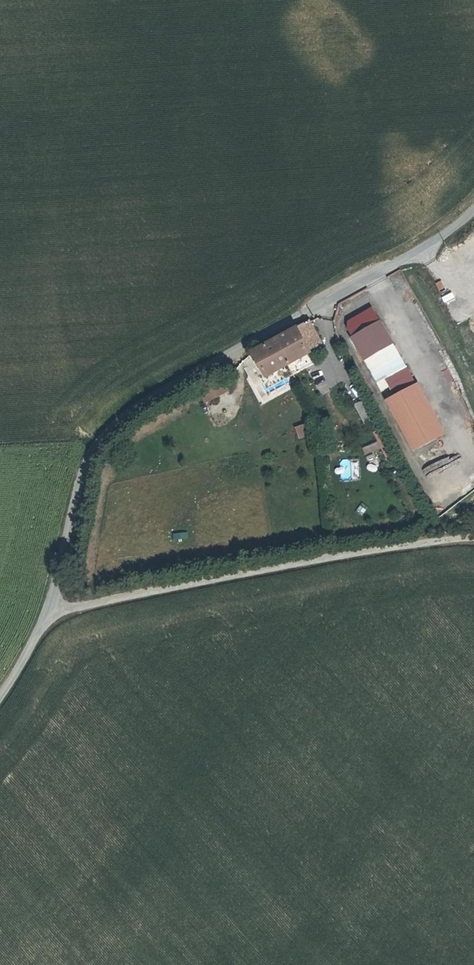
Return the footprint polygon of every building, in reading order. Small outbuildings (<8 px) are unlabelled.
[(373,307),(347,322),(355,335),(381,321),(373,307)] [(309,321),(252,352),(256,360),(253,361),(259,372),(262,371),(266,378),(320,349),(311,332),(315,331),(309,321)] [(384,399),(414,382),(381,321),(355,335),(351,337),(384,399)] [(311,332),(320,349),(323,347),(315,331),(311,332)] [(222,381),(198,391),(203,402),(226,392),(222,381)] [(414,382),(384,399),(413,451),(444,435),(414,382)] [(353,403),(362,424),(370,421),(360,400),(353,403)] [(294,424),(296,438),(305,437),(303,423),(294,424)] [(422,460),(427,470),(443,461),(437,451),(422,460)] [(340,479),(351,478),(350,458),(339,459),(340,479)] [(172,531),(172,540),(187,540),(187,531),(172,531)]
